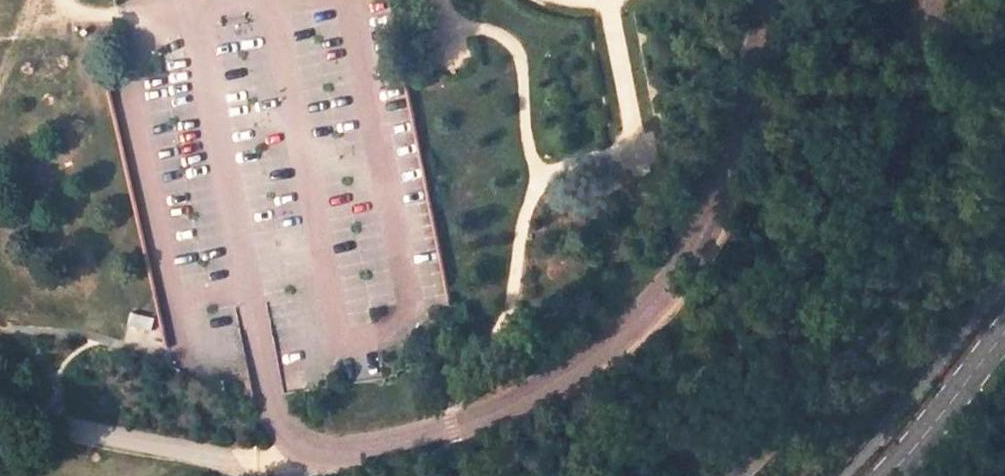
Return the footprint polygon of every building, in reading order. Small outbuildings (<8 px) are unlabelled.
[(155,319),(130,313),(126,325),(151,332),(155,319)]
